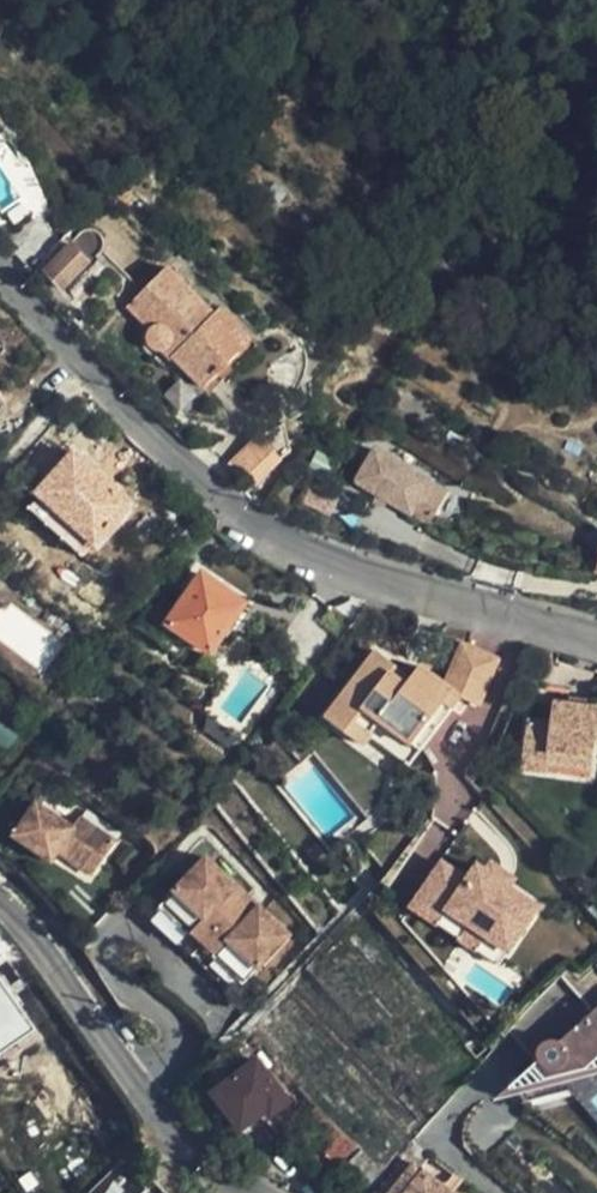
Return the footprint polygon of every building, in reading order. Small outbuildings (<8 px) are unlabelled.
[(71,241),(79,247),(85,241),(79,234),(71,241)] [(89,258),(79,247),(71,241),(45,269),(63,285),(89,258)] [(237,351),(205,321),(157,273),(119,315),(140,335),(137,340),(135,350),(140,356),(146,358),(155,357),(162,349),(170,357),(168,363),(198,392),(208,380),(237,351)] [(216,311),(205,321),(237,351),(247,340),(216,311)] [(208,380),(198,392),(204,397),(253,347),(247,340),(237,351),(208,380)] [(452,485),(380,441),(359,476),(431,519),(452,485)] [(247,486),(274,463),(260,446),(233,471),(247,486)] [(137,504),(78,450),(40,491),(100,546),(137,504)] [(213,652),(247,603),(204,573),(170,622),(213,652)] [(362,749),(370,739),(380,726),(418,755),(456,705),(478,715),(500,660),(464,643),(444,685),(419,665),(408,679),(375,654),(324,719),(362,749)] [(517,759),(544,763),(546,750),(593,756),(596,734),(596,735),(596,706),(555,700),(552,722),(523,718),(517,759)] [(380,726),(370,739),(407,768),(418,755),(380,726)] [(546,750),(544,763),(590,769),(593,756),(546,750)] [(544,763),(517,759),(516,769),(542,773),(544,763)] [(120,848),(86,819),(78,828),(43,796),(18,822),(26,830),(4,851),(26,872),(46,849),(53,855),(61,846),(97,875),(120,848)] [(291,932),(213,857),(153,921),(231,995),(291,932)] [(448,861),(426,893),(513,951),(544,906),(478,861),(469,876),(448,861)] [(513,951),(426,893),(417,907),(504,965),(513,951)] [(585,1024),(553,985),(513,1030),(502,1042),(527,1073),(527,1070),(526,1067),(528,1061),(529,1058),(531,1056),(534,1054),(538,1052),(542,1051),(545,1052),(546,1052),(549,1053),(585,1024)] [(585,1024),(549,1053),(546,1052),(545,1052),(542,1051),(538,1052),(534,1054),(531,1056),(529,1058),(528,1061),(526,1067),(527,1070),(527,1073),(521,1079),(532,1091),(573,1084),(596,1064),(596,1015),(585,1024)] [(256,1060),(236,1075),(229,1081),(212,1093),(239,1127),(265,1110),(269,1114),(287,1101),(256,1060)] [(573,1084),(596,1100),(596,1064),(573,1084)] [(229,1081),(236,1075),(231,1070),(225,1074),(229,1081)] [(521,1079),(500,1097),(516,1115),(557,1108),(571,1121),(596,1153),(596,1138),(579,1115),(596,1101),(596,1100),(573,1084),(532,1091),(521,1079)] [(355,1151),(317,1108),(302,1122),(330,1150),(325,1155),(335,1168),(355,1151)] [(400,1168),(381,1192),(430,1192),(400,1168)]
